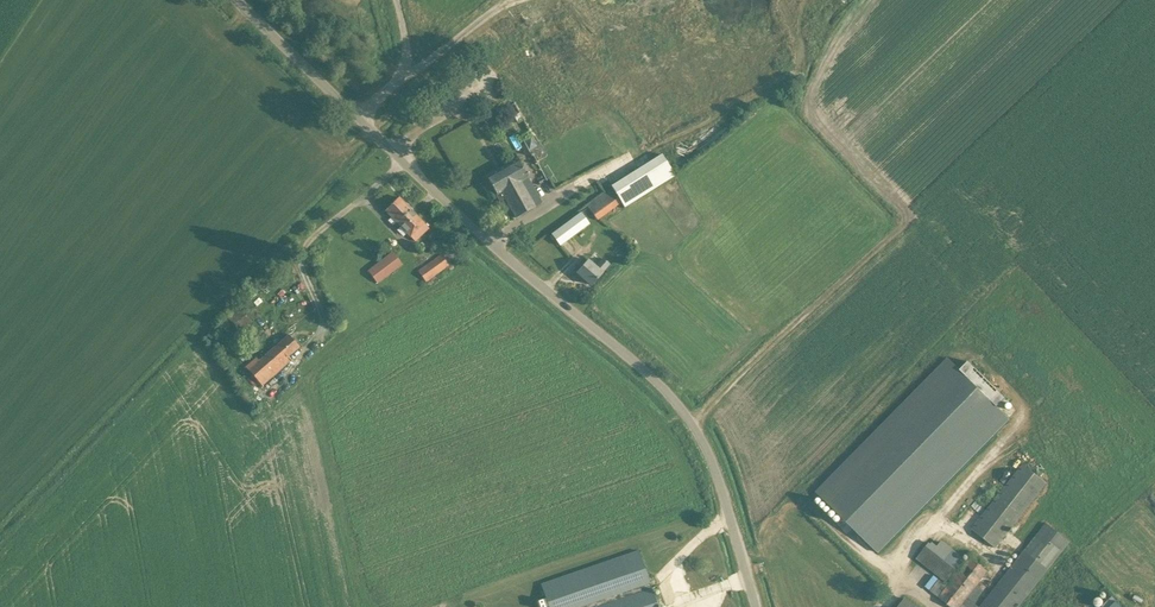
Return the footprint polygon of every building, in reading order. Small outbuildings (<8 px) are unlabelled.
[(597,221),(604,215),(622,202),(625,206),(675,175),(662,155),(612,186),(614,190),(613,192),(612,190),(588,207),(597,221)] [(518,159),(497,171),(487,176),(497,194),(496,194),(500,201),(505,198),(516,218),(542,203),(518,159)] [(429,228),(399,197),(385,210),(415,241),(429,228)] [(560,246),(589,225),(580,212),(552,234),(560,246)] [(393,252),(387,257),(369,270),(378,283),(397,268),(394,265),(400,260),(393,252)] [(439,271),(449,264),(442,255),(432,261),(431,262),(419,271),(420,273),(426,280),(439,271)] [(596,266),(589,259),(577,272),(591,285),(602,273),(602,272),(610,264),(603,258),(596,266)] [(257,358),(246,367),(262,385),(290,361),(287,358),(299,347),(289,335),(259,361),(257,358)] [(1006,398),(969,361),(966,364),(960,370),(948,358),(816,492),(879,554),(917,515),(993,438),(1011,420),(997,406),(1006,398)] [(1023,464),(972,529),(995,548),(1047,482),(1023,464)] [(1070,541),(1047,523),(980,606),(1018,606),(1070,541)] [(962,557),(940,539),(935,544),(929,540),(915,558),(944,580),(962,557)] [(638,550),(538,581),(546,606),(655,606),(638,550)] [(973,603),(983,591),(976,586),(988,571),(971,557),(948,586),(939,597),(951,606),(979,606),(973,603)] [(1117,601),(1112,596),(1102,606),(1103,606),(1122,606),(1117,601)] [(905,598),(898,606),(916,606),(905,598)]
